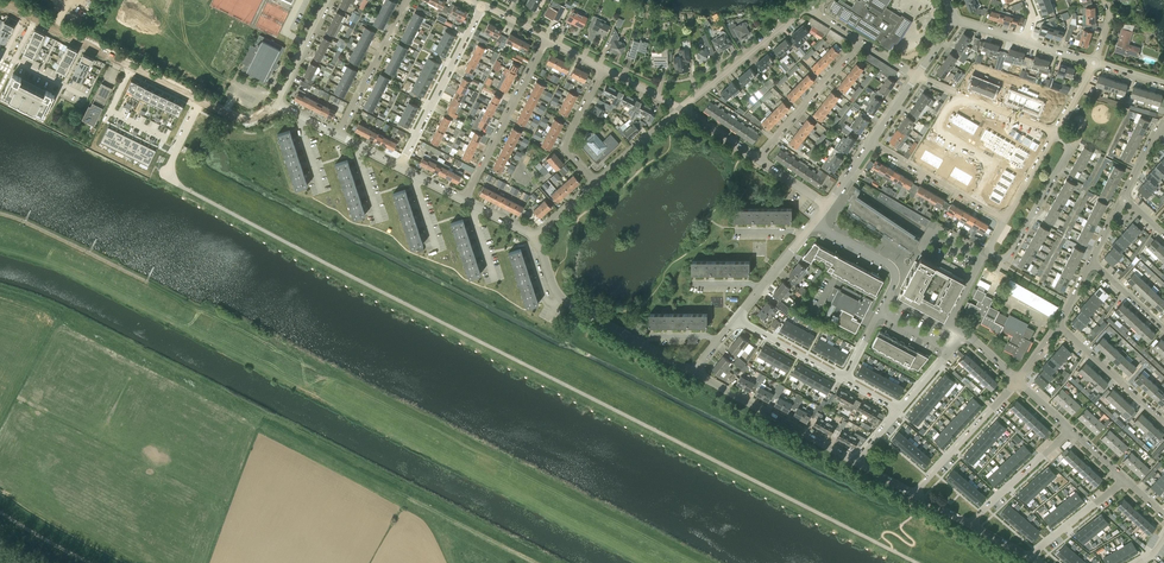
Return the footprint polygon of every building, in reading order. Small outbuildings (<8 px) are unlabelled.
[(344,0),(343,0),(340,6),(347,10),(349,6),(351,7),(352,4),(344,0)] [(391,0),(382,0),(380,3),(384,4),(384,5),(392,9),(396,3),(391,0)] [(435,5),(439,7),(437,11),(441,13),(442,11),(444,12),(447,6),(444,5),(446,0),(445,0),(438,0),(435,5)] [(532,8),(531,10),(535,12),(541,1),(539,0),(528,0),(526,5),(532,8)] [(830,10),(876,39),(876,38),(881,41),(879,43),(889,49),(893,42),(897,44),(911,21),(902,15),(901,16),(886,7),(891,0),(861,0),(860,1),(859,0),(857,0),(852,7),(842,0),(840,0),(838,2),(835,0),(830,10)] [(967,3),(970,11),(974,9),(975,12),(981,14),(984,15),(987,9),(983,8),(983,9),(978,7),(977,4),(980,3),(979,0),(976,0),(967,3)] [(1052,3),(1042,7),(1044,13),(1054,10),(1052,3)] [(1092,3),(1083,4),(1083,11),(1083,15),(1086,15),(1096,15),(1096,7),(1092,7),(1092,3)] [(392,9),(384,5),(380,11),(389,15),(392,9)] [(449,8),(446,13),(449,15),(450,13),(457,16),(461,8),(454,5),(452,9),(449,8)] [(553,18),(554,18),(554,19),(558,22),(566,7),(561,5),(561,6),(559,5),(554,7),(553,8),(549,6),(544,16),(552,20),(553,18)] [(461,8),(457,16),(456,18),(462,22),(468,12),(461,8)] [(576,25),(577,24),(581,27),(582,26),(581,26),(586,17),(586,18),(586,17),(581,14),(581,13),(573,9),(567,21),(576,25)] [(999,10),(999,12),(992,10),(989,18),(997,20),(1000,10),(999,10)] [(1000,10),(997,20),(1003,22),(1006,14),(1005,14),(1006,12),(1000,10)] [(380,11),(377,17),(386,22),(389,15),(380,11)] [(1061,14),(1064,20),(1070,18),(1068,11),(1061,14)] [(340,22),(341,22),(344,15),(337,12),(333,19),(340,22)] [(412,19),(420,23),(430,28),(432,26),(430,25),(431,24),(422,20),(423,16),(415,12),(412,19)] [(1009,15),(1006,14),(1003,22),(1010,24),(1013,14),(1010,13),(1009,15)] [(1013,14),(1010,24),(1017,26),(1018,24),(1022,25),(1024,18),(1013,14)] [(436,19),(444,24),(447,19),(438,15),(436,19)] [(1086,15),(1086,23),(1083,23),(1082,25),(1089,27),(1096,28),(1096,15),(1086,15)] [(596,31),(599,33),(604,35),(609,26),(599,21),(600,19),(594,16),(591,21),(595,23),(592,27),(597,30),(596,31)] [(1047,22),(1047,26),(1042,25),(1039,34),(1046,36),(1049,27),(1051,21),(1057,19),(1056,16),(1048,19),(1049,22),(1047,22)] [(0,26),(11,32),(14,26),(9,23),(11,19),(7,17),(4,21),(3,20),(0,26)] [(386,22),(377,17),(374,24),(383,28),(386,22)] [(330,25),(340,30),(344,24),(341,22),(340,22),(333,19),(330,25)] [(412,19),(408,25),(417,30),(420,23),(412,19)] [(745,21),(743,22),(736,26),(735,23),(728,27),(733,36),(737,34),(740,39),(750,33),(746,26),(747,25),(748,24),(746,22),(745,21)] [(1071,22),(1067,32),(1072,33),(1072,31),(1073,29),(1075,30),(1077,25),(1076,25),(1077,24),(1071,22)] [(491,34),(496,26),(489,23),(485,31),(487,32),(486,34),(490,36),(491,34)] [(797,29),(805,39),(808,37),(806,34),(809,32),(804,24),(797,29)] [(340,30),(330,25),(327,32),(336,37),(340,30)] [(417,30),(408,25),(405,32),(413,36),(417,30)] [(434,25),(431,31),(438,34),(440,28),(434,25)] [(1078,32),(1077,35),(1090,39),(1092,32),(1088,31),(1089,27),(1082,25),(1079,32),(1078,32)] [(8,37),(11,32),(0,26),(0,33),(8,37)] [(496,26),(491,34),(498,38),(497,39),(500,41),(503,35),(500,34),(502,30),(496,26)] [(366,27),(363,34),(372,38),(375,32),(366,27)] [(1056,29),(1049,27),(1046,36),(1053,38),(1056,29)] [(35,29),(32,35),(44,42),(47,35),(35,29)] [(618,40),(619,37),(614,29),(612,33),(613,34),(609,42),(612,43),(610,47),(614,53),(622,53),(625,46),(621,39),(618,40)] [(791,34),(793,37),(790,39),(797,48),(801,45),(804,43),(803,41),(805,39),(797,29),(791,34)] [(1063,31),(1056,29),(1053,38),(1061,40),(1063,31)] [(1138,57),(1141,48),(1129,44),(1132,33),(1132,32),(1123,29),(1115,51),(1129,56),(1130,54),(1138,57)] [(720,36),(721,37),(713,41),(719,51),(724,48),(723,48),(726,46),(726,47),(731,44),(725,33),(724,31),(723,31),(721,30),(720,31),(719,33),(719,34),(720,35),(720,36)] [(815,35),(820,39),(822,36),(824,34),(818,30),(815,35)] [(445,31),(442,37),(452,42),(455,36),(445,31)] [(413,36),(405,32),(402,39),(410,43),(413,36)] [(5,43),(8,37),(0,33),(0,41),(5,43)] [(964,33),(959,40),(968,46),(971,42),(970,41),(971,38),(964,33)] [(363,34),(359,40),(368,45),(372,38),(363,34)] [(501,41),(498,46),(503,48),(505,43),(506,44),(506,42),(513,45),(517,37),(510,34),(508,38),(505,37),(503,42),(501,41)] [(32,35),(29,41),(41,47),(44,42),(32,35)] [(277,63),(284,47),(260,35),(254,46),(249,43),(240,61),(245,64),(241,72),(266,84),(273,69),(276,70),(277,67),(279,64),(277,63)] [(1090,39),(1077,35),(1076,39),(1080,40),(1079,44),(1088,47),(1090,39)] [(324,37),(320,44),(327,48),(331,41),(324,37)] [(442,37),(440,41),(450,46),(452,42),(442,37)] [(517,37),(513,45),(519,49),(524,41),(517,37)] [(428,38),(425,44),(430,47),(434,42),(428,38)] [(639,42),(634,40),(629,55),(635,57),(637,51),(645,54),(644,56),(647,50),(646,49),(648,43),(647,42),(647,43),(640,41),(641,39),(639,42)] [(786,39),(779,44),(787,54),(790,51),(788,49),(791,46),(786,39)] [(359,40),(356,47),(365,51),(368,45),(359,40)] [(968,46),(959,40),(955,46),(959,49),(957,52),(962,56),(965,52),(963,51),(964,49),(965,49),(968,46)] [(29,41),(26,47),(38,53),(41,47),(29,41)] [(440,41),(438,46),(447,51),(450,46),(440,41)] [(530,44),(524,41),(519,49),(526,52),(530,44)] [(985,41),(985,42),(981,41),(979,47),(983,49),(981,52),(985,54),(985,55),(988,56),(992,43),(985,41)] [(992,43),(988,56),(992,57),(993,53),(997,54),(1000,46),(992,43)] [(327,48),(320,44),(317,51),(324,54),(327,48)] [(408,53),(405,51),(407,48),(399,44),(396,50),(404,54),(406,56),(408,53)] [(474,51),(481,55),(485,56),(486,53),(483,52),(485,48),(477,44),(474,51)] [(787,54),(779,44),(774,49),(779,56),(782,59),(787,54)] [(799,50),(803,55),(807,51),(803,47),(802,47),(801,45),(797,48),(799,50)] [(64,51),(64,52),(74,57),(77,51),(67,46),(64,51)] [(447,51),(438,46),(435,51),(445,56),(447,51)] [(828,48),(826,50),(834,58),(839,53),(833,46),(829,49),(828,48)] [(26,47),(23,53),(35,59),(38,53),(26,47)] [(356,47),(353,53),(362,58),(365,51),(356,47)] [(696,51),(697,54),(696,55),(697,58),(699,58),(700,61),(707,59),(705,55),(709,54),(706,47),(702,48),(702,47),(698,49),(698,50),(696,51)] [(652,51),(652,56),(652,66),(668,66),(668,48),(662,48),(662,51),(652,51)] [(684,72),(684,70),(687,70),(687,65),(686,65),(685,61),(690,61),(687,48),(679,50),(681,58),(674,59),(675,64),(674,64),(675,69),(676,68),(676,72),(679,71),(680,72),(681,73),(682,73),(684,73),(684,72)] [(1005,58),(1004,61),(1013,64),(1015,59),(1018,51),(1010,49),(1009,53),(1006,52),(1005,56),(1005,57),(1005,58)] [(404,54),(396,50),(392,57),(401,61),(404,54)] [(823,52),(825,54),(822,57),(829,63),(834,58),(826,50),(823,52)] [(1000,50),(997,59),(994,68),(998,69),(1003,52),(1000,50)] [(60,57),(71,62),(74,57),(64,52),(64,51),(63,51),(60,57)] [(326,55),(324,54),(317,51),(313,57),(320,61),(322,58),(324,59),(326,55)] [(481,55),(474,51),(471,57),(478,61),(481,55)] [(499,53),(495,51),(490,59),(494,61),(499,53)] [(1018,51),(1015,59),(1022,62),(1021,64),(1026,66),(1026,67),(1029,57),(1024,56),(1025,53),(1018,51)] [(957,52),(954,56),(950,53),(946,59),(955,66),(957,62),(959,60),(960,60),(962,56),(957,52)] [(1004,52),(998,69),(1001,70),(1003,63),(1003,62),(1004,61),(1005,58),(1005,57),(1005,56),(1006,52),(1004,52)] [(362,58),(353,53),(349,60),(358,64),(362,58)] [(768,53),(762,58),(767,65),(768,65),(770,68),(773,65),(771,63),(774,60),(768,53)] [(83,54),(80,60),(91,65),(92,66),(95,60),(83,54)] [(516,54),(516,56),(514,59),(521,63),(523,58),(516,54)] [(553,66),(558,57),(551,54),(546,63),(549,64),(548,67),(552,69),(553,66)] [(59,56),(56,62),(58,63),(59,63),(69,68),(71,62),(60,57),(59,56)] [(1029,57),(1026,67),(1038,71),(1039,71),(1043,59),(1035,56),(1034,59),(1029,57)] [(392,57),(389,63),(397,68),(401,61),(392,57)] [(471,57),(468,63),(475,67),(478,61),(471,57)] [(558,57),(553,66),(560,70),(564,61),(558,57)] [(829,63),(822,57),(817,62),(824,68),(829,63)] [(328,63),(334,66),(336,60),(332,58),(331,61),(328,63)] [(767,65),(762,58),(756,63),(762,70),(767,65)] [(428,59),(425,66),(436,72),(440,65),(428,59)] [(955,66),(946,59),(942,66),(949,71),(951,68),(952,69),(955,66)] [(1050,61),(1043,59),(1039,71),(1048,74),(1050,69),(1048,69),(1050,61)] [(80,60),(77,65),(88,71),(91,65),(80,60)] [(571,64),(564,61),(560,70),(566,73),(571,64)] [(783,61),(781,63),(787,71),(790,68),(783,61)] [(824,68),(817,62),(812,67),(818,74),(824,68)] [(58,63),(56,69),(65,74),(69,68),(59,63),(58,63)] [(307,70),(314,73),(316,74),(318,73),(320,69),(319,67),(311,63),(307,70)] [(397,68),(389,63),(385,70),(394,74),(397,68)] [(475,67),(468,63),(465,70),(468,72),(472,73),(475,67)] [(509,69),(516,73),(519,66),(512,63),(509,69)] [(787,71),(781,63),(778,66),(785,73),(787,71)] [(864,74),(862,72),(864,69),(857,63),(852,69),(862,77),(864,74)] [(1065,75),(1068,66),(1060,64),(1058,73),(1065,75)] [(77,65),(74,71),(87,77),(90,71),(88,71),(77,65)] [(345,73),(353,77),(357,71),(348,66),(345,73)] [(436,72),(425,66),(421,72),(433,78),(436,72)] [(949,71),(942,66),(937,72),(945,77),(946,75),(948,76),(950,72),(949,71)] [(1075,69),(1068,66),(1065,75),(1073,77),(1075,69)] [(516,73),(509,69),(505,67),(502,74),(506,75),(513,79),(516,73)] [(577,79),(582,70),(575,67),(570,75),(577,79)] [(750,68),(744,73),(750,80),(750,79),(756,75),(750,68)] [(862,77),(852,69),(848,75),(855,81),(859,75),(862,77)] [(883,70),(880,69),(879,71),(888,77),(884,84),(891,89),(896,82),(890,78),(891,76),(888,74),(885,72),(883,70)] [(314,73),(307,70),(304,76),(306,77),(304,80),(311,84),(313,81),(311,80),(314,73)] [(582,70),(577,79),(584,82),(588,73),(582,70)] [(74,71),(71,77),(84,83),(87,77),(74,71)] [(421,72),(418,78),(430,84),(433,78),(421,72)] [(353,77),(345,73),(341,79),(350,84),(353,77)] [(750,80),(744,73),(738,78),(741,81),(739,82),(742,86),(744,85),(747,82),(750,85),(753,83),(750,79),(750,80)] [(4,90),(1,96),(44,117),(46,111),(55,95),(52,93),(46,90),(46,91),(21,78),(16,75),(15,75),(12,74),(4,90)] [(377,81),(386,85),(389,78),(381,74),(377,81)] [(803,79),(809,86),(815,80),(808,74),(803,79)] [(958,77),(954,74),(952,78),(959,82),(961,79),(958,77)] [(506,75),(503,82),(510,85),(513,79),(506,75)] [(855,81),(848,75),(843,81),(851,87),(855,81)] [(1103,88),(1106,78),(1099,76),(1096,85),(1103,88)] [(766,81),(771,87),(775,83),(771,77),(766,81)] [(973,77),(969,86),(974,88),(978,79),(973,77)] [(430,84),(418,78),(415,85),(426,91),(430,84)] [(463,78),(460,84),(467,88),(470,81),(463,78)] [(1113,80),(1106,78),(1103,88),(1110,90),(1113,80)] [(131,79),(126,89),(134,93),(139,83),(131,79)] [(341,79),(338,85),(347,90),(350,84),(341,79)] [(803,79),(797,84),(804,91),(809,86),(803,79)] [(978,79),(974,88),(979,90),(983,81),(978,79)] [(506,92),(510,85),(503,82),(500,80),(497,87),(506,92)] [(1121,82),(1113,80),(1110,90),(1117,92),(1116,96),(1121,82)] [(386,85),(377,81),(374,87),(382,92),(386,85)] [(537,81),(533,88),(541,92),(545,94),(551,97),(553,94),(547,91),(543,89),(545,85),(537,81)] [(568,89),(571,90),(573,85),(570,83),(571,83),(567,81),(564,87),(568,89)] [(851,87),(843,81),(838,87),(846,92),(851,87)] [(983,81),(979,90),(984,92),(988,82),(983,81)] [(740,92),(738,89),(732,82),(726,87),(732,94),(734,96),(740,92)] [(988,82),(984,92),(988,94),(992,84),(988,82)] [(1128,85),(1121,82),(1116,96),(1120,97),(1121,93),(1125,95),(1128,85)] [(139,83),(134,93),(141,97),(146,87),(139,83)] [(608,96),(613,86),(607,83),(602,93),(608,96)] [(94,124),(111,88),(102,84),(91,107),(89,106),(83,119),(94,124)] [(460,84),(457,90),(464,94),(467,88),(460,84)] [(493,89),(488,86),(485,84),(482,88),(491,93),(493,89)] [(797,84),(794,87),(792,85),(789,87),(792,90),(799,96),(804,91),(797,84)] [(878,89),(876,93),(883,97),(885,94),(887,95),(891,89),(884,84),(879,90),(878,89)] [(992,84),(988,94),(993,96),(997,86),(992,84)] [(1060,91),(1061,92),(1067,94),(1070,87),(1062,84),(1060,91)] [(347,90),(338,85),(335,92),(343,96),(347,90)] [(426,91),(415,85),(411,92),(423,98),(426,91)] [(618,89),(613,86),(608,96),(613,99),(611,103),(614,105),(618,98),(615,97),(618,89)] [(1138,98),(1141,89),(1134,86),(1131,96),(1138,98)] [(146,87),(141,97),(148,101),(154,90),(146,87)] [(374,87),(371,94),(379,98),(382,92),(374,87)] [(720,92),(723,95),(720,97),(719,99),(726,103),(728,100),(726,99),(732,94),(726,87),(720,92)] [(541,92),(533,88),(530,95),(538,99),(541,92)] [(1148,91),(1141,89),(1138,98),(1145,101),(1148,91)] [(154,90),(148,101),(156,104),(161,94),(154,90)] [(464,94),(457,90),(453,97),(461,100),(464,94)] [(799,96),(792,90),(787,95),(793,102),(799,96)] [(565,98),(574,102),(577,96),(568,91),(565,98)] [(832,91),(827,97),(835,103),(840,97),(832,91)] [(874,91),(867,101),(878,108),(883,101),(881,100),(883,97),(876,93),(874,91)] [(1011,91),(1007,101),(1012,104),(1016,93),(1011,91)] [(1148,91),(1145,101),(1152,103),(1155,93),(1148,91)] [(300,102),(304,95),(298,92),(294,99),(300,102)] [(621,100),(618,98),(614,105),(617,107),(620,102),(625,105),(630,95),(625,92),(621,100)] [(923,93),(919,99),(926,104),(930,98),(923,93)] [(1016,93),(1012,104),(1017,106),(1021,95),(1016,93)] [(1155,93),(1152,103),(1160,105),(1163,106),(1163,103),(1163,99),(1162,98),(1163,95),(1155,93)] [(60,101),(73,108),(76,101),(63,94),(60,101)] [(161,94),(156,104),(163,108),(168,98),(161,94)] [(371,94),(367,100),(376,105),(379,98),(371,94)] [(494,94),(491,100),(498,104),(501,97),(494,94)] [(768,98),(765,94),(761,99),(764,102),(766,104),(770,100),(768,98)] [(304,95),(300,102),(307,106),(311,98),(304,95)] [(530,95),(526,101),(535,105),(538,99),(530,95)] [(636,98),(630,95),(625,105),(630,108),(627,113),(631,115),(632,114),(635,107),(632,106),(636,98)] [(1021,95),(1017,106),(1022,108),(1026,97),(1021,95)] [(453,97),(450,103),(457,107),(461,100),(453,97)] [(827,97),(823,103),(831,109),(835,103),(827,97)] [(1026,97),(1022,108),(1027,110),(1032,99),(1026,97)] [(168,98),(163,108),(171,112),(176,101),(168,98)] [(311,98),(307,106),(313,109),(317,102),(311,98)] [(574,102),(565,98),(562,104),(570,109),(574,102)] [(919,99),(915,105),(922,110),(926,104),(919,99)] [(1032,99),(1027,110),(1033,112),(1037,101),(1032,99)] [(376,105),(367,100),(364,107),(372,111),(376,105)] [(491,100),(488,106),(495,110),(498,104),(491,100)] [(867,101),(865,100),(863,103),(868,106),(866,109),(874,114),(878,108),(867,101)] [(176,101),(171,112),(179,116),(184,105),(176,101)] [(526,101),(523,108),(531,112),(535,105),(526,101)] [(783,101),(777,107),(784,114),(790,108),(783,101)] [(934,109),(938,111),(943,103),(939,101),(934,109)] [(1037,101),(1033,112),(1038,114),(1042,104),(1037,101)] [(323,105),(317,102),(313,109),(320,112),(323,105)] [(638,109),(635,107),(632,114),(635,116),(637,111),(643,114),(648,105),(642,102),(638,109)] [(715,103),(714,104),(710,102),(704,110),(704,111),(705,110),(708,112),(707,113),(711,115),(711,114),(717,106),(718,105),(715,103)] [(408,103),(406,108),(415,113),(418,108),(408,103)] [(457,107),(450,103),(447,109),(454,113),(457,107)] [(823,103),(818,109),(826,115),(831,109),(823,103)] [(570,109),(562,104),(558,111),(567,116),(570,109)] [(323,105),(320,112),(326,115),(330,108),(323,105)] [(604,106),(603,109),(596,105),(592,111),(602,116),(605,111),(610,113),(611,110),(606,107),(604,106)] [(654,108),(648,105),(643,114),(646,116),(644,120),(650,123),(655,114),(651,112),(654,108)] [(922,110),(915,105),(910,111),(914,114),(912,116),(918,120),(920,117),(918,116),(922,110)] [(495,110),(488,106),(484,113),(492,116),(495,110)] [(723,111),(717,106),(711,114),(714,116),(713,117),(717,120),(718,119),(723,111)] [(777,107),(772,112),(779,119),(784,114),(777,107)] [(330,108),(326,115),(332,119),(336,112),(330,108)] [(406,108),(403,113),(413,118),(415,113),(406,108)] [(523,108),(520,114),(528,119),(531,112),(523,108)] [(826,115),(818,109),(814,115),(822,121),(826,115)] [(492,116),(484,113),(481,111),(478,117),(481,119),(488,123),(492,116)] [(723,111),(718,119),(720,121),(724,124),(725,123),(730,115),(723,111)] [(754,115),(748,111),(745,115),(751,120),(754,115)] [(772,112),(767,117),(774,124),(779,119),(772,112)] [(855,120),(865,127),(869,121),(862,115),(863,114),(860,112),(855,120)] [(952,114),(948,120),(951,122),(973,135),(979,125),(957,112),(955,115),(952,114)] [(403,113),(401,117),(411,122),(413,118),(403,113)] [(440,122),(447,126),(452,117),(448,114),(446,117),(444,116),(440,122)] [(520,114),(516,121),(525,125),(526,122),(528,119),(520,114)] [(838,123),(844,127),(846,124),(844,122),(847,118),(849,116),(845,114),(844,116),(840,120),(838,123)] [(734,118),(730,115),(725,123),(727,125),(726,126),(731,129),(731,128),(737,120),(738,118),(735,117),(734,118)] [(912,116),(911,119),(907,116),(903,123),(910,128),(912,130),(914,127),(912,125),(914,122),(916,123),(918,120),(912,116)] [(981,125),(1009,135),(1012,126),(984,116),(981,125)] [(1140,116),(1137,123),(1146,128),(1150,121),(1140,116)] [(411,122),(401,117),(398,123),(408,128),(411,122)] [(774,124),(767,117),(762,123),(769,130),(774,124)] [(488,123),(481,119),(478,125),(485,129),(488,123)] [(554,119),(551,126),(560,130),(563,123),(554,119)] [(808,119),(803,125),(811,131),(814,133),(816,130),(813,128),(816,125),(808,119)] [(454,130),(458,132),(463,122),(459,120),(456,127),(454,130)] [(630,125),(628,127),(635,135),(640,131),(635,125),(637,123),(632,120),(629,123),(630,125)] [(737,120),(731,128),(734,130),(733,131),(737,133),(738,132),(743,125),(744,123),(742,121),(740,123),(737,120)] [(865,127),(855,120),(850,127),(860,134),(865,127)] [(440,122),(437,129),(444,132),(447,126),(440,122)] [(361,134),(365,127),(359,123),(355,131),(361,134)] [(910,128),(903,123),(898,129),(906,134),(910,128)] [(1146,128),(1137,123),(1134,130),(1143,135),(1146,128)] [(747,127),(743,125),(738,132),(740,134),(740,135),(743,137),(749,128),(749,129),(750,127),(748,126),(747,127)] [(803,125),(799,130),(806,137),(811,131),(803,125)] [(942,131),(949,133),(951,127),(945,125),(942,131)] [(108,126),(100,142),(108,146),(116,130),(108,126)] [(551,126),(548,132),(557,137),(560,130),(551,126)] [(372,130),(365,127),(361,134),(368,137),(372,130)] [(628,127),(623,131),(620,127),(617,130),(622,136),(625,133),(630,139),(635,135),(628,127)] [(749,129),(749,128),(743,137),(753,144),(759,135),(757,134),(758,132),(756,131),(755,132),(753,131),(755,129),(751,127),(750,127),(749,129)] [(510,134),(518,139),(521,132),(513,128),(510,134)] [(434,135),(441,138),(444,140),(445,137),(442,136),(444,132),(437,129),(434,135)] [(906,134),(898,129),(894,135),(901,140),(906,134)] [(986,129),(980,139),(987,143),(985,147),(1010,161),(1009,162),(1020,168),(1028,153),(1018,147),(1017,148),(1014,146),(1014,145),(986,129)] [(1013,137),(1018,140),(1022,132),(1017,129),(1013,137)] [(116,130),(108,146),(116,150),(124,134),(116,130)] [(283,152),(295,148),(289,130),(277,134),(283,152)] [(372,130),(368,137),(374,140),(378,133),(372,130)] [(799,130),(794,136),(802,142),(802,143),(803,144),(805,142),(803,141),(806,137),(799,130)] [(958,130),(956,137),(970,141),(972,135),(958,130)] [(1134,130),(1130,137),(1140,141),(1143,135),(1134,130)] [(557,137),(548,132),(545,131),(543,134),(542,137),(544,139),(553,143),(557,137)] [(475,132),(471,138),(479,142),(482,135),(475,132)] [(585,140),(585,141),(580,145),(592,159),(594,158),(595,158),(597,159),(599,158),(599,159),(600,158),(601,158),(618,143),(610,134),(606,138),(602,142),(594,133),(593,132),(592,132),(591,132),(590,133),(589,133),(588,133),(588,134),(587,134),(587,135),(586,135),(586,136),(586,137),(585,137),(585,138),(585,139),(585,140)] [(378,133),(374,140),(381,144),(384,137),(378,133)] [(841,139),(852,146),(856,140),(849,134),(849,135),(846,133),(841,139)] [(124,134),(116,150),(124,154),(132,138),(124,134)] [(518,139),(510,134),(506,141),(515,145),(516,142),(520,144),(526,147),(528,143),(522,141),(518,139)] [(441,138),(434,135),(431,141),(438,145),(441,138)] [(901,140),(894,135),(890,141),(897,145),(896,146),(900,149),(903,145),(899,143),(901,140)] [(802,142),(794,136),(789,142),(797,148),(802,143),(802,142)] [(384,137),(381,144),(387,147),(391,140),(384,137)] [(1140,141),(1130,137),(1127,144),(1136,148),(1140,141)] [(132,138),(124,154),(132,158),(140,142),(132,138)] [(471,138),(468,144),(475,148),(479,142),(471,138)] [(553,143),(544,139),(541,145),(550,150),(553,143)] [(852,146),(841,139),(834,148),(843,154),(845,151),(847,153),(852,146)] [(391,140),(387,147),(393,150),(397,143),(391,140)] [(515,145),(506,141),(503,148),(511,152),(515,145)] [(140,142),(132,158),(140,162),(148,146),(140,142)] [(475,148),(468,144),(465,151),(472,154),(475,148)] [(1127,144),(1123,150),(1133,155),(1136,148),(1127,144)] [(1085,146),(1081,153),(1090,158),(1094,151),(1093,151),(1095,148),(1089,145),(1088,148),(1085,146)] [(1115,146),(1112,145),(1107,155),(1113,158),(1115,154),(1112,153),(1115,146)] [(148,146),(140,162),(148,166),(156,150),(148,146)] [(301,167),(295,148),(283,152),(289,170),(301,167)] [(511,152),(503,148),(500,154),(508,158),(511,152)] [(832,151),(828,157),(839,165),(843,159),(840,157),(843,154),(834,148),(832,151)] [(785,152),(781,149),(775,158),(776,157),(779,160),(782,162),(788,154),(789,152),(786,151),(785,152)] [(922,156),(920,159),(925,162),(930,152),(929,152),(926,150),(924,153),(922,156)] [(988,158),(990,152),(983,150),(981,156),(988,158)] [(1133,155),(1123,150),(1120,157),(1129,162),(1133,155)] [(472,154),(465,151),(462,157),(469,161),(472,154)] [(549,162),(551,164),(558,158),(553,152),(546,159),(549,162)] [(930,152),(925,162),(929,164),(935,155),(931,153),(930,152)] [(425,153),(422,160),(414,156),(413,158),(420,162),(420,164),(426,167),(431,158),(430,157),(431,156),(425,153)] [(1090,158),(1081,153),(1077,159),(1086,165),(1090,158)] [(508,158),(500,154),(496,161),(504,165),(508,158)] [(792,156),(788,154),(782,162),(786,164),(786,165),(789,167),(789,166),(795,158),(795,157),(793,155),(792,156)] [(935,155),(929,164),(934,167),(939,157),(938,157),(935,155)] [(839,165),(828,157),(821,167),(830,173),(832,170),(834,172),(839,165)] [(939,157),(934,167),(938,169),(940,166),(942,163),(943,160),(940,158),(939,157)] [(1100,167),(1104,169),(1107,162),(1110,164),(1112,160),(1106,157),(1100,167)] [(437,161),(431,158),(426,167),(432,170),(437,160),(437,161)] [(551,164),(556,170),(563,163),(558,158),(551,164)] [(799,161),(795,158),(789,166),(793,169),(792,170),(796,172),(796,171),(801,163),(802,162),(800,160),(799,161)] [(1086,165),(1077,159),(1073,166),(1082,171),(1086,165)] [(353,178),(350,169),(347,160),(335,163),(341,182),(353,178)] [(437,160),(432,170),(439,173),(442,166),(444,163),(441,162),(440,162),(437,160)] [(875,163),(871,160),(866,167),(869,170),(875,163)] [(877,160),(873,167),(876,169),(874,172),(877,173),(883,163),(877,160)] [(504,165),(496,161),(493,168),(501,172),(504,165)] [(538,170),(541,173),(550,165),(548,162),(544,166),(541,163),(539,162),(535,166),(536,167),(539,170),(538,170)] [(444,163),(442,166),(439,173),(445,177),(449,169),(450,166),(444,163)] [(805,166),(801,163),(796,171),(800,173),(799,174),(802,176),(803,175),(808,167),(809,166),(807,165),(805,166)] [(883,163),(877,173),(883,177),(885,174),(889,167),(883,163)] [(566,172),(569,169),(565,164),(562,167),(559,170),(564,175),(567,173),(566,172)] [(550,165),(541,173),(544,176),(549,172),(548,171),(553,167),(550,165)] [(1111,172),(1121,177),(1124,170),(1115,165),(1111,172)] [(1082,171),(1073,166),(1069,173),(1078,178),(1082,171)] [(1152,171),(1161,179),(1163,176),(1163,172),(1157,166),(1152,171)] [(307,185),(301,167),(289,170),(295,189),(307,185)] [(815,172),(808,167),(803,175),(809,180),(809,181),(810,180),(815,172)] [(885,174),(891,177),(891,178),(895,170),(889,167),(885,174)] [(952,173),(950,176),(955,179),(960,169),(958,168),(955,167),(954,170),(952,173)] [(455,173),(449,169),(445,177),(451,180),(455,173)] [(817,173),(815,172),(810,180),(813,183),(819,188),(828,174),(820,169),(817,173)] [(960,169),(955,179),(959,181),(964,172),(961,170),(960,169)] [(1005,169),(989,198),(999,204),(1016,175),(1005,169)] [(891,178),(891,177),(889,180),(892,182),(894,179),(897,181),(901,174),(895,170),(891,178)] [(991,176),(997,179),(999,173),(993,170),(991,176)] [(1161,179),(1152,171),(1146,177),(1149,179),(1158,187),(1163,181),(1160,179),(1161,179)] [(964,172),(959,181),(963,184),(969,174),(968,174),(964,172)] [(1111,172),(1108,179),(1117,184),(1121,177),(1111,172)] [(461,176),(455,173),(451,180),(458,183),(461,176)] [(901,174),(897,181),(903,185),(907,178),(901,174)] [(969,174),(963,184),(968,186),(970,183),(972,180),(973,177),(970,175),(969,174)] [(573,175),(568,180),(574,187),(580,182),(573,175)] [(871,183),(873,179),(866,175),(864,179),(871,183)] [(353,178),(341,182),(347,200),(359,196),(353,178)] [(903,185),(898,194),(900,195),(902,195),(906,188),(905,188),(906,186),(909,188),(908,191),(912,193),(916,185),(913,183),(914,181),(912,180),(907,178),(903,185)] [(1067,179),(1063,186),(1072,191),(1076,184),(1067,179)] [(1108,179),(1104,186),(1114,191),(1117,184),(1108,179)] [(1144,184),(1153,192),(1158,187),(1149,179),(1144,184)] [(574,187),(568,180),(562,185),(569,192),(574,187)] [(987,182),(983,189),(989,192),(993,185),(987,182)] [(1153,192),(1144,184),(1138,190),(1147,198),(1153,192)] [(562,185),(557,190),(563,197),(569,192),(562,185)] [(916,185),(912,193),(915,195),(916,192),(919,194),(917,198),(920,200),(927,189),(922,186),(920,185),(920,187),(916,185)] [(486,198),(490,189),(484,186),(479,194),(486,198)] [(1063,186),(1059,193),(1068,198),(1072,191),(1063,186)] [(1114,191),(1104,186),(1101,193),(1110,197),(1114,191)] [(857,188),(856,191),(852,189),(848,199),(848,200),(849,199),(853,201),(849,207),(913,250),(920,238),(861,199),(857,195),(860,190),(857,188)] [(399,212),(411,208),(405,189),(393,193),(399,212)] [(490,189),(486,198),(493,201),(497,193),(490,189)] [(927,189),(920,200),(922,201),(925,197),(929,199),(933,192),(927,189)] [(563,197),(557,190),(551,195),(557,202),(563,197)] [(939,196),(933,192),(929,199),(932,201),(932,202),(932,203),(934,204),(939,196)] [(497,193),(493,201),(499,205),(504,196),(503,196),(504,195),(501,193),(500,194),(497,193)] [(1068,198),(1059,193),(1056,199),(1065,204),(1068,198)] [(365,215),(359,196),(347,200),(353,218),(365,215)] [(510,200),(504,196),(499,205),(506,208),(510,200)] [(945,199),(939,196),(934,204),(940,208),(941,206),(945,208),(948,203),(944,201),(945,199)] [(1065,204),(1056,199),(1052,206),(1061,211),(1065,204)] [(1094,206),(1104,211),(1107,204),(1098,199),(1094,206)] [(517,203),(510,200),(506,208),(512,211),(517,203)] [(539,205),(545,213),(551,208),(545,200),(539,205)] [(523,207),(517,203),(512,211),(519,215),(523,207)] [(945,208),(944,210),(947,212),(948,210),(954,214),(958,207),(952,203),(951,205),(948,203),(945,208)] [(545,213),(539,205),(533,210),(540,218),(545,213)] [(1061,211),(1052,206),(1048,212),(1057,217),(1061,211)] [(1104,211),(1094,206),(1091,213),(1100,217),(1104,211)] [(964,210),(958,207),(954,214),(960,217),(964,210)] [(417,226),(411,208),(399,212),(405,230),(417,226)] [(754,208),(734,208),(734,221),(754,221),(754,208)] [(773,221),(773,208),(754,208),(754,221),(773,221)] [(792,221),(792,208),(773,208),(773,221),(792,221)] [(964,210),(960,217),(959,220),(965,224),(966,221),(970,214),(964,210)] [(1057,217),(1048,212),(1044,219),(1053,224),(1057,217)] [(1100,217),(1091,213),(1087,219),(1097,224),(1100,217)] [(970,214),(966,221),(965,224),(968,225),(969,222),(973,224),(977,217),(970,214)] [(977,217),(973,224),(971,227),(975,229),(977,231),(983,221),(977,217)] [(463,219),(451,223),(457,241),(469,237),(463,219)] [(1097,224),(1087,219),(1084,226),(1093,231),(1097,224)] [(989,224),(983,221),(977,231),(983,234),(989,224)] [(1058,227),(1057,230),(1063,233),(1069,223),(1065,221),(1061,229),(1058,227)] [(1133,222),(1127,228),(1136,236),(1142,231),(1133,222)] [(1040,225),(1036,231),(1045,236),(1049,230),(1040,225)] [(417,226),(405,230),(411,248),(416,247),(416,248),(418,247),(418,246),(423,244),(417,226)] [(1093,231),(1084,226),(1081,233),(1090,238),(1093,231)] [(1072,229),(1069,227),(1064,236),(1069,240),(1071,236),(1070,236),(1072,232),(1070,232),(1072,229)] [(1136,236),(1127,228),(1123,233),(1132,241),(1136,236)] [(1063,233),(1057,230),(1056,230),(1054,235),(1057,237),(1055,242),(1058,243),(1063,233)] [(1045,236),(1036,231),(1033,238),(1042,243),(1045,236)] [(1090,238),(1081,233),(1077,240),(1087,244),(1090,238)] [(1123,233),(1118,238),(1127,247),(1132,241),(1123,233)] [(974,236),(974,237),(971,241),(978,245),(980,240),(974,236)] [(469,237),(457,241),(462,259),(475,256),(469,237)] [(1058,247),(1061,248),(1065,242),(1067,243),(1069,240),(1063,237),(1058,247)] [(1033,238),(1029,244),(1038,250),(1042,243),(1033,238)] [(1127,247),(1118,238),(1112,244),(1115,246),(1121,252),(1122,252),(1127,247)] [(1154,252),(1161,244),(1155,239),(1148,246),(1154,252)] [(813,245),(810,249),(806,254),(805,254),(803,256),(804,257),(803,257),(812,262),(817,252),(833,261),(829,266),(833,268),(832,270),(876,294),(884,280),(879,277),(880,276),(872,271),(871,273),(871,272),(864,269),(864,268),(846,259),(838,255),(839,254),(836,253),(835,253),(817,244),(817,243),(815,242),(813,245)] [(1038,250),(1029,244),(1025,251),(1034,256),(1038,250)] [(1154,252),(1159,257),(1163,251),(1163,247),(1161,244),(1154,252)] [(1115,246),(1110,251),(1119,260),(1124,254),(1122,252),(1121,252),(1115,246)] [(1072,253),(1081,258),(1084,251),(1075,247),(1072,253)] [(514,271),(526,267),(521,248),(508,252),(514,271)] [(1025,251),(1021,258),(1031,263),(1034,256),(1025,251)] [(1119,260),(1110,251),(1105,257),(1113,265),(1119,260)] [(1081,258),(1072,253),(1068,260),(1077,265),(1081,258)] [(921,255),(900,295),(945,319),(949,311),(948,311),(949,308),(951,309),(963,285),(934,269),(937,264),(921,255)] [(475,256),(462,259),(468,278),(480,274),(475,256)] [(1031,263),(1021,258),(1018,264),(1027,269),(1031,263)] [(1077,265),(1068,260),(1065,258),(1061,265),(1065,267),(1074,272),(1077,265)] [(711,273),(711,261),(692,261),(692,273),(711,273)] [(730,261),(711,261),(711,273),(730,273),(730,261)] [(750,273),(750,261),(730,261),(730,273),(750,273)] [(794,268),(804,276),(808,271),(808,269),(807,269),(808,267),(804,263),(803,265),(799,262),(794,268)] [(526,267),(514,271),(520,289),(532,285),(526,267)] [(1074,272),(1065,267),(1061,274),(1071,278),(1074,272)] [(1127,267),(1123,272),(1120,269),(1117,272),(1123,277),(1129,270),(1127,267)] [(789,274),(791,276),(788,280),(797,286),(802,279),(804,276),(794,268),(789,274)] [(1044,270),(1040,268),(1037,275),(1034,273),(1032,277),(1038,280),(1044,270)] [(1133,285),(1140,277),(1134,272),(1127,280),(1133,285)] [(1047,275),(1044,273),(1039,283),(1045,286),(1047,283),(1044,281),(1047,275)] [(1061,274),(1058,280),(1067,285),(1071,278),(1061,274)] [(1145,283),(1140,277),(1133,285),(1138,290),(1145,283)] [(1058,280),(1055,279),(1051,286),(1064,292),(1067,285),(1058,280)] [(783,282),(778,288),(788,296),(791,293),(788,291),(790,288),(783,282)] [(1145,283),(1138,290),(1144,295),(1151,288),(1145,283)] [(532,285),(520,289),(526,307),(538,303),(532,285)] [(841,290),(839,289),(834,286),(828,300),(832,302),(855,314),(855,313),(864,317),(873,300),(843,285),(841,290)] [(975,288),(971,294),(974,295),(973,297),(979,300),(976,305),(970,303),(967,302),(964,307),(967,309),(966,311),(975,315),(976,312),(984,316),(981,323),(991,328),(990,329),(999,334),(1002,330),(1013,335),(1009,341),(1008,341),(1004,349),(1014,354),(1013,356),(1021,360),(1026,350),(1027,351),(1032,341),(1029,340),(1034,330),(1027,326),(1028,323),(1009,314),(1008,317),(999,312),(1000,311),(990,305),(993,299),(985,295),(986,293),(983,291),(985,289),(979,286),(977,289),(975,288)] [(1095,292),(1104,300),(1109,294),(1100,286),(1095,292)] [(788,296),(778,288),(773,294),(781,300),(783,297),(786,299),(788,296)] [(1151,288),(1144,295),(1149,300),(1156,293),(1151,288)] [(1095,292),(1090,297),(1099,305),(1104,300),(1095,292)] [(1162,298),(1156,293),(1149,300),(1155,305),(1162,298)] [(1090,297),(1085,303),(1094,311),(1099,305),(1090,297)] [(1162,298),(1155,305),(1160,311),(1163,307),(1163,300),(1162,298)] [(767,301),(763,307),(773,316),(776,313),(772,310),(774,307),(767,301)] [(778,304),(789,312),(791,310),(780,301),(778,304)] [(1094,311),(1085,303),(1080,308),(1082,310),(1083,310),(1089,316),(1094,311)] [(1121,316),(1128,308),(1122,303),(1115,310),(1121,316)] [(789,312),(778,304),(776,306),(787,315),(789,312)] [(773,316),(763,307),(758,313),(765,319),(767,316),(770,318),(772,315),(773,316)] [(1133,313),(1128,308),(1121,316),(1126,321),(1133,313)] [(1083,310),(1082,310),(1078,315),(1086,324),(1092,318),(1089,316),(1083,310)] [(861,325),(852,320),(854,317),(843,311),(837,324),(856,334),(861,325)] [(669,326),(669,313),(650,313),(650,326),(669,326)] [(688,326),(688,313),(669,313),(669,326),(688,326)] [(708,313),(688,313),(688,326),(708,326),(708,313)] [(1133,313),(1126,321),(1132,326),(1139,318),(1133,313)] [(1086,324),(1078,315),(1072,321),(1081,329),(1086,324)] [(1112,325),(1115,322),(1109,317),(1106,320),(1112,325)] [(776,328),(781,322),(776,318),(771,324),(776,328)] [(1139,318),(1132,326),(1137,331),(1144,323),(1139,318)] [(786,320),(780,331),(787,335),(793,324),(786,320)] [(1104,321),(1099,326),(1103,329),(1108,324),(1104,321)] [(1144,323),(1137,331),(1143,336),(1150,328),(1144,323)] [(793,324),(787,335),(794,339),(800,328),(793,324)] [(1115,335),(1117,332),(1109,325),(1105,330),(1107,332),(1109,330),(1115,335)] [(800,328),(794,339),(801,343),(807,332),(800,328)] [(1150,328),(1143,336),(1148,341),(1156,334),(1150,328)] [(929,357),(926,355),(917,351),(916,352),(905,346),(906,344),(903,343),(903,345),(899,343),(900,341),(896,339),(895,340),(891,339),(892,337),(888,335),(887,336),(884,334),(884,333),(880,331),(872,344),(878,347),(877,348),(881,350),(881,349),(886,351),(885,352),(888,354),(889,353),(894,355),(893,356),(896,358),(897,357),(901,360),(907,363),(910,364),(909,365),(913,367),(913,366),(918,369),(929,357)] [(807,332),(801,343),(808,347),(814,336),(807,332)] [(734,342),(742,347),(747,352),(752,345),(747,341),(740,335),(734,342)] [(1101,350),(1108,342),(1103,337),(1096,344),(1101,350)] [(819,338),(813,349),(820,353),(826,342),(819,338)] [(1163,347),(1163,342),(1161,339),(1154,346),(1159,352),(1163,347)] [(742,347),(734,342),(729,348),(736,354),(742,347)] [(826,342),(820,353),(827,357),(833,346),(826,342)] [(1108,342),(1101,350),(1107,355),(1114,347),(1108,342)] [(1137,343),(1134,346),(1142,353),(1146,348),(1144,345),(1142,348),(1137,343)] [(764,345),(758,356),(765,360),(771,349),(764,345)] [(1058,350),(1067,358),(1072,353),(1063,345),(1058,350)] [(833,346),(827,357),(835,361),(840,350),(833,346)] [(1119,352),(1114,347),(1107,355),(1112,360),(1119,352)] [(771,349),(765,360),(772,364),(778,353),(771,349)] [(1119,352),(1112,360),(1118,365),(1125,357),(1127,354),(1122,349),(1120,352),(1119,352)] [(840,350),(835,361),(842,365),(848,354),(840,350)] [(1067,358),(1058,350),(1053,355),(1062,364),(1067,358)] [(1151,361),(1153,358),(1150,355),(1151,354),(1148,352),(1145,355),(1151,361)] [(778,353),(772,364),(780,368),(786,357),(778,353)] [(1139,353),(1137,355),(1142,360),(1140,363),(1143,365),(1147,360),(1139,353)] [(965,366),(972,358),(967,354),(960,361),(965,366)] [(1053,355),(1048,361),(1057,369),(1062,364),(1053,355)] [(723,356),(718,362),(729,371),(731,368),(727,365),(730,361),(723,356)] [(738,357),(736,360),(744,366),(745,365),(746,363),(738,357)] [(786,357),(780,368),(787,372),(793,361),(786,357)] [(1131,362),(1125,357),(1118,365),(1123,370),(1131,362)] [(972,358),(965,366),(971,370),(977,363),(972,358)] [(744,366),(736,360),(733,363),(741,369),(744,366)] [(1057,369),(1048,361),(1043,367),(1045,368),(1052,375),(1057,369)] [(729,371),(718,362),(713,368),(720,374),(722,372),(726,374),(729,371)] [(1136,367),(1131,362),(1123,370),(1129,375),(1136,367)] [(797,363),(791,374),(799,378),(804,367),(797,363)] [(982,368),(977,363),(971,370),(976,375),(982,368)] [(1084,375),(1092,368),(1086,363),(1079,370),(1084,375)] [(862,364),(857,373),(862,376),(867,367),(862,364)] [(804,367),(799,378),(806,382),(812,371),(804,367)] [(867,367),(862,376),(867,379),(872,370),(867,367)] [(982,368),(976,375),(981,380),(988,373),(982,368)] [(1045,368),(1040,374),(1049,382),(1054,376),(1052,375),(1045,368)] [(1092,368),(1084,375),(1090,381),(1097,373),(1092,368)] [(872,370),(867,379),(872,382),(878,373),(872,370)] [(812,371),(806,382),(813,386),(819,375),(812,371)] [(1140,385),(1147,377),(1141,372),(1134,380),(1140,385)] [(878,373),(872,382),(878,385),(883,376),(878,373)] [(988,373),(981,380),(986,385),(993,378),(988,373)] [(1103,378),(1097,373),(1090,381),(1096,386),(1103,378)] [(955,382),(946,374),(940,380),(949,388),(955,382)] [(1049,382),(1040,374),(1035,379),(1044,387),(1049,382)] [(819,375),(813,386),(820,390),(826,379),(819,375)] [(746,376),(745,378),(741,376),(737,384),(743,387),(749,377),(746,376)] [(883,376),(878,385),(883,388),(888,379),(883,376)] [(751,378),(749,377),(743,387),(750,391),(755,383),(750,381),(751,378)] [(1076,385),(1078,382),(1072,377),(1070,380),(1076,385)] [(1147,377),(1140,385),(1146,390),(1153,382),(1147,377)] [(998,383),(993,378),(986,385),(992,390),(998,383)] [(1103,378),(1096,386),(1101,391),(1108,383),(1103,378)] [(826,379),(820,390),(827,394),(833,383),(826,379)] [(888,379),(883,388),(888,391),(893,381),(888,379)] [(949,388),(940,380),(935,386),(944,394),(949,388)] [(893,381),(888,391),(894,394),(899,384),(893,381)] [(1153,382),(1146,390),(1151,395),(1158,387),(1153,382)] [(776,394),(782,385),(779,383),(773,393),(776,394)] [(899,384),(894,394),(899,397),(904,387),(899,384)] [(764,388),(760,386),(756,394),(762,398),(768,387),(766,385),(764,388)] [(785,387),(782,385),(776,394),(779,396),(785,387)] [(944,394),(935,386),(930,392),(939,400),(944,394)] [(768,387),(762,398),(769,401),(774,393),(770,392),(772,388),(768,387)] [(839,387),(835,394),(832,393),(827,402),(831,405),(833,401),(838,403),(839,400),(845,390),(839,387)] [(1163,393),(1158,387),(1151,395),(1157,400),(1163,393)] [(1060,403),(1068,394),(1062,388),(1054,398),(1060,403)] [(1113,389),(1111,391),(1108,389),(1102,396),(1104,398),(1106,397),(1112,402),(1119,394),(1113,389)] [(850,393),(845,390),(839,400),(845,403),(850,393)] [(934,407),(939,400),(930,392),(924,399),(934,407)] [(856,397),(850,393),(845,403),(851,407),(849,410),(852,411),(855,405),(852,404),(856,397)] [(1094,397),(1089,393),(1087,395),(1095,403),(1099,398),(1096,395),(1094,397)] [(1068,394),(1060,403),(1066,409),(1074,400),(1068,394)] [(1124,399),(1119,394),(1112,402),(1117,407),(1124,399)] [(784,397),(783,399),(779,396),(775,404),(781,408),(786,400),(787,397),(785,396),(784,397)] [(982,406),(973,398),(968,404),(977,412),(982,406)] [(934,407),(924,399),(919,405),(928,413),(934,407)] [(1130,404),(1124,399),(1117,407),(1123,412),(1130,404)] [(793,404),(786,400),(781,408),(788,412),(793,404)] [(862,413),(868,403),(862,400),(858,407),(855,405),(852,411),(854,408),(862,413)] [(1016,412),(1022,405),(1017,400),(1010,407),(1016,412)] [(1074,400),(1066,409),(1072,415),(1081,405),(1080,405),(1082,404),(1078,401),(1077,402),(1074,400)] [(874,407),(868,403),(862,413),(868,416),(874,407)] [(977,412),(968,404),(962,410),(971,418),(977,412)] [(1130,404),(1123,412),(1129,417),(1136,409),(1130,404)] [(928,413),(919,405),(914,411),(923,419),(928,413)] [(1028,410),(1022,405),(1016,412),(1021,417),(1028,410)] [(803,406),(802,409),(798,407),(793,415),(800,419),(805,410),(805,411),(807,407),(803,406)] [(879,410),(874,407),(868,416),(871,418),(870,420),(876,423),(878,418),(875,417),(879,410)] [(1084,423),(1093,414),(1087,408),(1078,417),(1084,423)] [(805,410),(800,419),(807,422),(812,414),(805,411),(805,410)] [(966,424),(971,418),(962,410),(957,416),(966,424)] [(1033,415),(1028,410),(1021,417),(1026,422),(1033,415)] [(923,419),(914,411),(908,417),(918,425),(923,419)] [(1140,426),(1147,419),(1141,413),(1134,421),(1140,426)] [(1093,414),(1084,423),(1091,429),(1099,420),(1093,414)] [(1033,415),(1026,422),(1032,426),(1038,419),(1033,415)] [(819,429),(825,419),(819,416),(813,426),(819,429)] [(966,424),(957,416),(951,422),(960,430),(966,424)] [(838,430),(841,431),(837,438),(843,442),(848,432),(844,429),(847,423),(845,422),(846,419),(844,418),(841,424),(841,423),(838,430)] [(830,422),(825,419),(819,429),(825,432),(830,422)] [(1038,419),(1032,426),(1037,431),(1043,424),(1038,419)] [(1153,424),(1147,419),(1140,426),(1146,431),(1153,424)] [(1006,428),(997,420),(992,426),(1001,434),(1006,428)] [(1099,420),(1091,429),(1097,435),(1105,425),(1099,420)] [(837,426),(830,422),(825,432),(831,435),(835,428),(838,430),(841,423),(839,422),(837,426)] [(960,430),(951,422),(946,428),(955,436),(960,430)] [(1043,424),(1037,431),(1042,436),(1049,429),(1043,424)] [(1131,436),(1134,433),(1128,428),(1130,426),(1127,424),(1123,428),(1131,436)] [(1158,429),(1153,424),(1146,431),(1151,436),(1158,429)] [(1001,434),(992,426),(986,432),(995,440),(1001,434)] [(955,436),(946,428),(940,434),(949,442),(955,436)] [(1158,429),(1151,436),(1156,441),(1154,443),(1157,445),(1163,438),(1162,436),(1163,434),(1158,429)] [(1108,445),(1116,435),(1110,430),(1102,439),(1108,445)] [(897,443),(904,435),(899,431),(892,439),(897,443)] [(848,432),(843,442),(848,445),(853,435),(848,432)] [(853,435),(848,445),(854,448),(857,442),(858,443),(858,445),(860,446),(867,438),(855,432),(854,435),(853,435)] [(995,440),(986,432),(981,438),(990,446),(995,440)] [(949,442),(940,434),(935,440),(944,448),(949,442)] [(901,447),(908,439),(904,435),(897,443),(901,447)] [(1122,441),(1116,435),(1108,445),(1114,450),(1122,441)] [(990,446),(981,438),(975,444),(984,452),(990,446)] [(906,451),(913,443),(908,439),(901,447),(906,451)] [(1129,447),(1122,441),(1114,450),(1120,456),(1129,447)] [(910,455),(917,447),(913,443),(906,451),(910,455)] [(984,452),(975,444),(970,450),(979,458),(984,452)] [(1161,444),(1155,450),(1156,450),(1159,453),(1163,448),(1163,447),(1161,444)] [(1032,454),(1024,445),(1018,450),(1026,459),(1032,454)] [(915,459),(922,451),(917,447),(910,455),(915,459)] [(1071,449),(1069,451),(1066,449),(1061,454),(1064,457),(1070,461),(1076,454),(1071,449)] [(973,464),(979,458),(970,450),(964,456),(973,464)] [(1026,459),(1018,450),(1012,456),(1020,465),(1026,459)] [(1158,456),(1159,454),(1159,453),(1156,450),(1152,455),(1158,461),(1160,458),(1158,456)] [(919,463),(926,454),(922,451),(915,459),(919,463)] [(1129,467),(1138,458),(1131,452),(1123,461),(1129,467)] [(924,467),(931,459),(926,454),(919,463),(924,467)] [(1082,459),(1076,454),(1070,461),(1075,466),(1082,459)] [(1014,470),(1020,465),(1012,456),(1006,461),(1014,470)] [(1144,464),(1138,458),(1129,467),(1136,473),(1144,464)] [(1082,459),(1075,466),(1080,471),(1087,464),(1082,459)] [(1008,476),(1014,470),(1006,461),(1000,467),(1008,476)] [(1092,469),(1087,464),(1080,471),(1085,476),(1092,469)] [(1144,464),(1136,473),(1142,478),(1150,469),(1144,464)] [(1057,475),(1048,466),(1042,472),(1050,481),(1057,475)] [(1008,476),(1000,467),(994,472),(1002,481),(1008,476)] [(952,481),(959,473),(954,469),(947,477),(952,481)] [(1092,469),(1085,476),(1091,481),(1097,473),(1092,469)] [(996,487),(1002,481),(994,472),(988,478),(996,487)] [(1050,481),(1042,472),(1036,477),(1044,486),(1050,481)] [(956,485),(963,477),(959,473),(952,481),(956,485)] [(1103,478),(1097,473),(1091,481),(1096,486),(1103,478)] [(1156,480),(1163,488),(1163,478),(1161,475),(1156,480)] [(961,489),(968,481),(963,477),(956,485),(961,489)] [(1044,486),(1036,477),(1030,483),(1039,492),(1044,486)] [(1156,480),(1151,486),(1160,494),(1163,490),(1163,488),(1156,480)] [(965,493),(972,485),(968,481),(961,489),(965,493)] [(1039,492),(1030,483),(1024,488),(1033,497),(1039,492)] [(970,497),(977,489),(972,485),(965,493),(970,497)] [(1033,497),(1024,488),(1018,494),(1026,503),(1033,497)] [(974,500),(981,492),(977,489),(970,497),(974,500)] [(979,504),(986,497),(981,492),(974,500),(979,504)] [(1084,502),(1076,492),(1070,497),(1077,507),(1084,502)] [(1077,507),(1070,497),(1063,502),(1071,512),(1077,507)] [(1123,510),(1129,503),(1124,498),(1117,505),(1123,510)] [(1071,512),(1063,502),(1057,507),(1065,517),(1071,512)] [(1129,503),(1123,510),(1128,515),(1134,508),(1129,503)] [(1007,520),(1015,510),(1009,505),(1001,514),(1007,520)] [(1065,517),(1057,507),(1051,512),(1058,522),(1065,517)] [(1140,513),(1134,508),(1128,515),(1133,520),(1140,513)] [(1013,525),(1021,516),(1015,510),(1007,520),(1013,525)] [(1058,522),(1051,512),(1044,518),(1052,527),(1058,522)] [(1140,513),(1133,520),(1138,525),(1145,518),(1140,513)] [(1109,523),(1101,514),(1095,519),(1102,528),(1109,523)] [(1019,530),(1027,521),(1021,516),(1013,525),(1019,530)] [(1150,523),(1145,518),(1138,525),(1143,530),(1150,523)] [(1102,528),(1095,519),(1088,524),(1096,533),(1102,528)] [(1026,535),(1033,526),(1027,521),(1019,530),(1026,535)] [(1152,524),(1150,523),(1143,530),(1149,535),(1156,527),(1152,523),(1152,524)] [(1096,533),(1088,524),(1082,529),(1090,539),(1096,533)] [(1040,532),(1033,526),(1026,535),(1032,541),(1040,532)] [(1090,539),(1082,529),(1075,534),(1083,544),(1090,539)] [(1138,552),(1132,542),(1125,546),(1131,556),(1138,552)] [(1063,560),(1071,550),(1065,545),(1057,554),(1063,560)] [(1131,556),(1125,546),(1118,550),(1124,560),(1131,556)] [(1078,555),(1071,550),(1063,560),(1067,562),(1071,562),(1078,555)] [(1118,550),(1111,554),(1116,562),(1119,562),(1124,560),(1118,550)] [(1111,554),(1103,558),(1106,562),(1116,562),(1111,554)]
